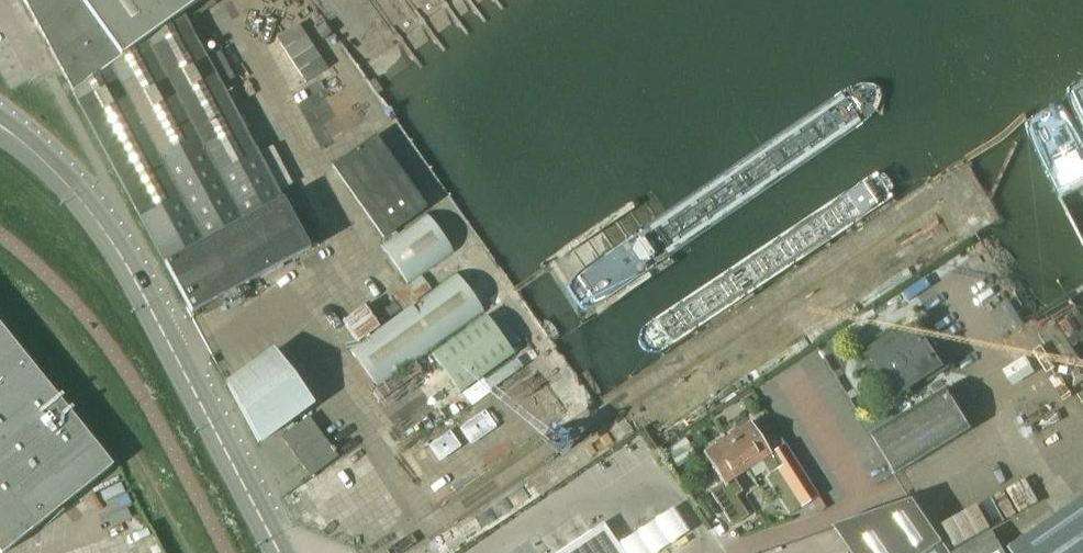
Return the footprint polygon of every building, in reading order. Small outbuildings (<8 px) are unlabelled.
[(183,16),(205,0),(23,0),(72,90),(183,16)] [(255,151),(221,89),(220,86),(234,78),(221,51),(205,59),(183,16),(72,90),(191,312),(308,250),(277,192),(288,186),(281,174),(282,173),(267,145),(255,151)] [(374,136),(331,166),(381,239),(424,209),(374,136)] [(427,213),(381,245),(408,285),(454,253),(427,213)] [(456,273),(349,349),(378,389),(485,312),(456,273)] [(363,306),(342,321),(357,342),(379,327),(363,306)] [(485,315),(431,354),(459,393),(513,354),(485,315)] [(109,464),(0,324),(0,552),(109,464)] [(895,393),(896,396),(928,376),(931,380),(944,372),(934,356),(938,353),(930,340),(925,343),(917,330),(904,338),(900,332),(877,346),(882,352),(873,358),(876,363),(871,366),(888,394),(892,392),(893,394),(895,393)] [(273,352),(227,384),(258,442),(283,425),(288,432),(280,438),(309,479),(337,458),(308,419),(294,428),(289,421),(311,405),(273,352)] [(972,428),(948,389),(907,414),(873,435),(897,474),(972,428)] [(727,436),(748,468),(762,459),(771,473),(777,468),(799,502),(817,491),(778,430),(763,439),(751,421),(727,436)] [(683,434),(663,446),(672,461),(687,452),(692,449),(691,446),(683,434)] [(734,477),(748,468),(727,436),(704,451),(723,482),(711,490),(732,524),(748,514),(735,494),(742,490),(734,477)] [(1010,549),(1013,552),(1082,552),(1082,499),(1010,549)] [(943,543),(914,500),(836,528),(853,552),(950,552),(943,543)] [(940,527),(953,550),(991,529),(978,506),(940,527)] [(617,544),(623,552),(655,552),(688,531),(673,508),(617,544)] [(555,552),(623,552),(617,544),(602,521),(555,552)] [(993,533),(958,552),(1004,552),(993,533)]
